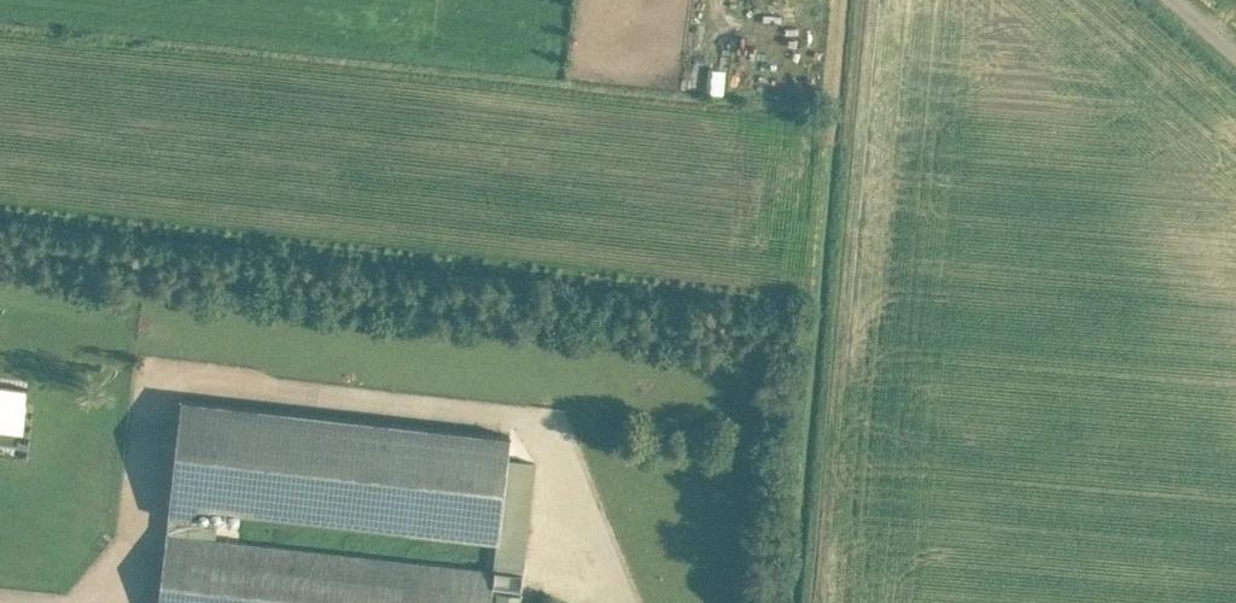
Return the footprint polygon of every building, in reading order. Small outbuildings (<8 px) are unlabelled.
[(23,431),(29,387),(0,384),(0,428),(23,431)] [(535,461),(507,457),(510,434),(183,397),(168,530),(160,602),(520,602),(535,461)]
